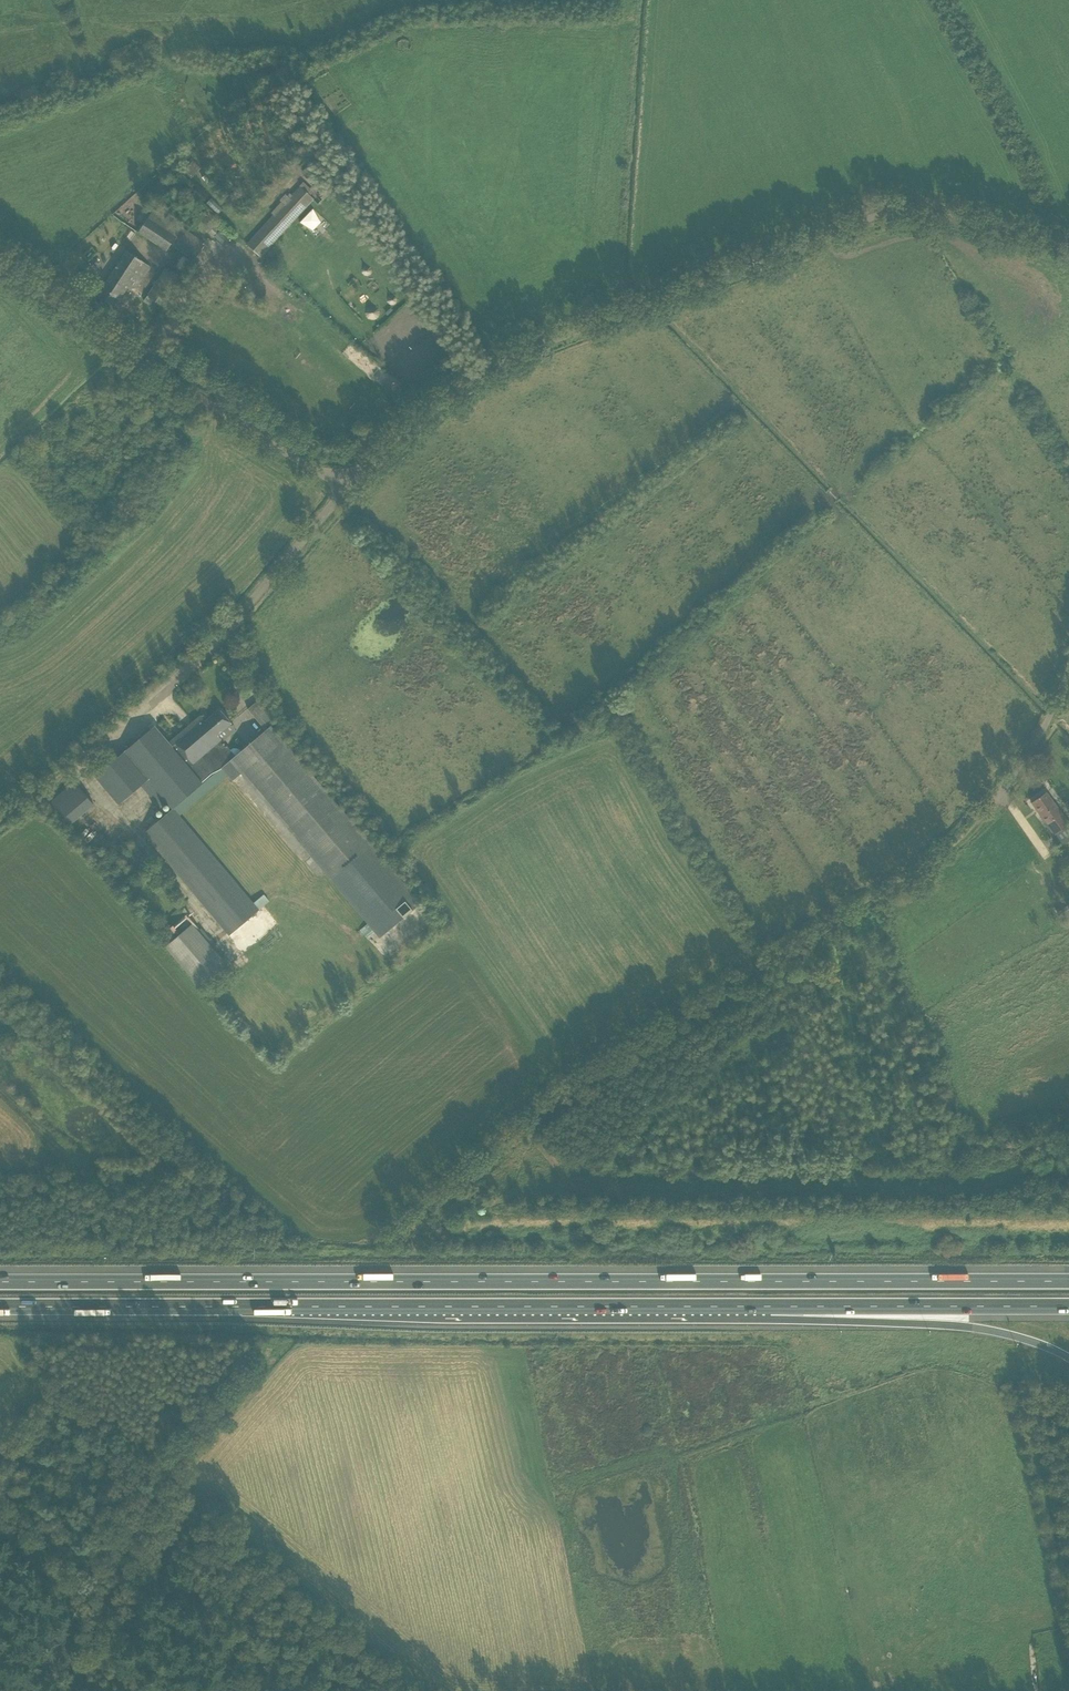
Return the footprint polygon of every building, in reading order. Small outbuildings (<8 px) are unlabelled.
[(192,171),(198,169),(196,161),(186,163),(188,173),(192,172),(192,171)] [(247,244),(260,256),(313,199),(300,187),(247,244)] [(312,231),(324,218),(312,208),(300,221),(312,231)] [(173,209),(169,214),(176,218),(179,214),(173,209)] [(205,243),(182,228),(154,210),(149,217),(146,215),(143,220),(145,222),(139,232),(167,251),(171,245),(195,260),(205,243)] [(136,289),(151,266),(127,250),(97,295),(115,307),(130,284),(136,289)] [(164,307),(183,278),(166,267),(147,296),(164,307)] [(270,726),(270,727),(277,722),(258,700),(248,709),(266,730),(270,726)] [(235,755),(232,752),(218,735),(231,723),(219,709),(206,721),(201,715),(169,743),(155,726),(96,776),(119,803),(141,785),(151,797),(158,790),(173,808),(179,815),(227,775),(221,767),(235,755)] [(266,730),(235,755),(221,767),(227,775),(232,781),(233,780),(241,773),(324,871),(328,877),(379,936),(418,903),(370,846),(281,740),(270,727),(270,726),(266,730)] [(75,780),(49,802),(68,825),(94,803),(75,780)] [(1068,840),(1068,823),(1046,792),(1031,802),(1062,846),(1068,840)] [(176,813),(173,809),(144,833),(229,934),(259,909),(176,813)] [(1058,913),(1062,921),(1068,916),(1068,906),(1058,913)] [(192,923),(165,946),(201,989),(228,966),(192,923)]
